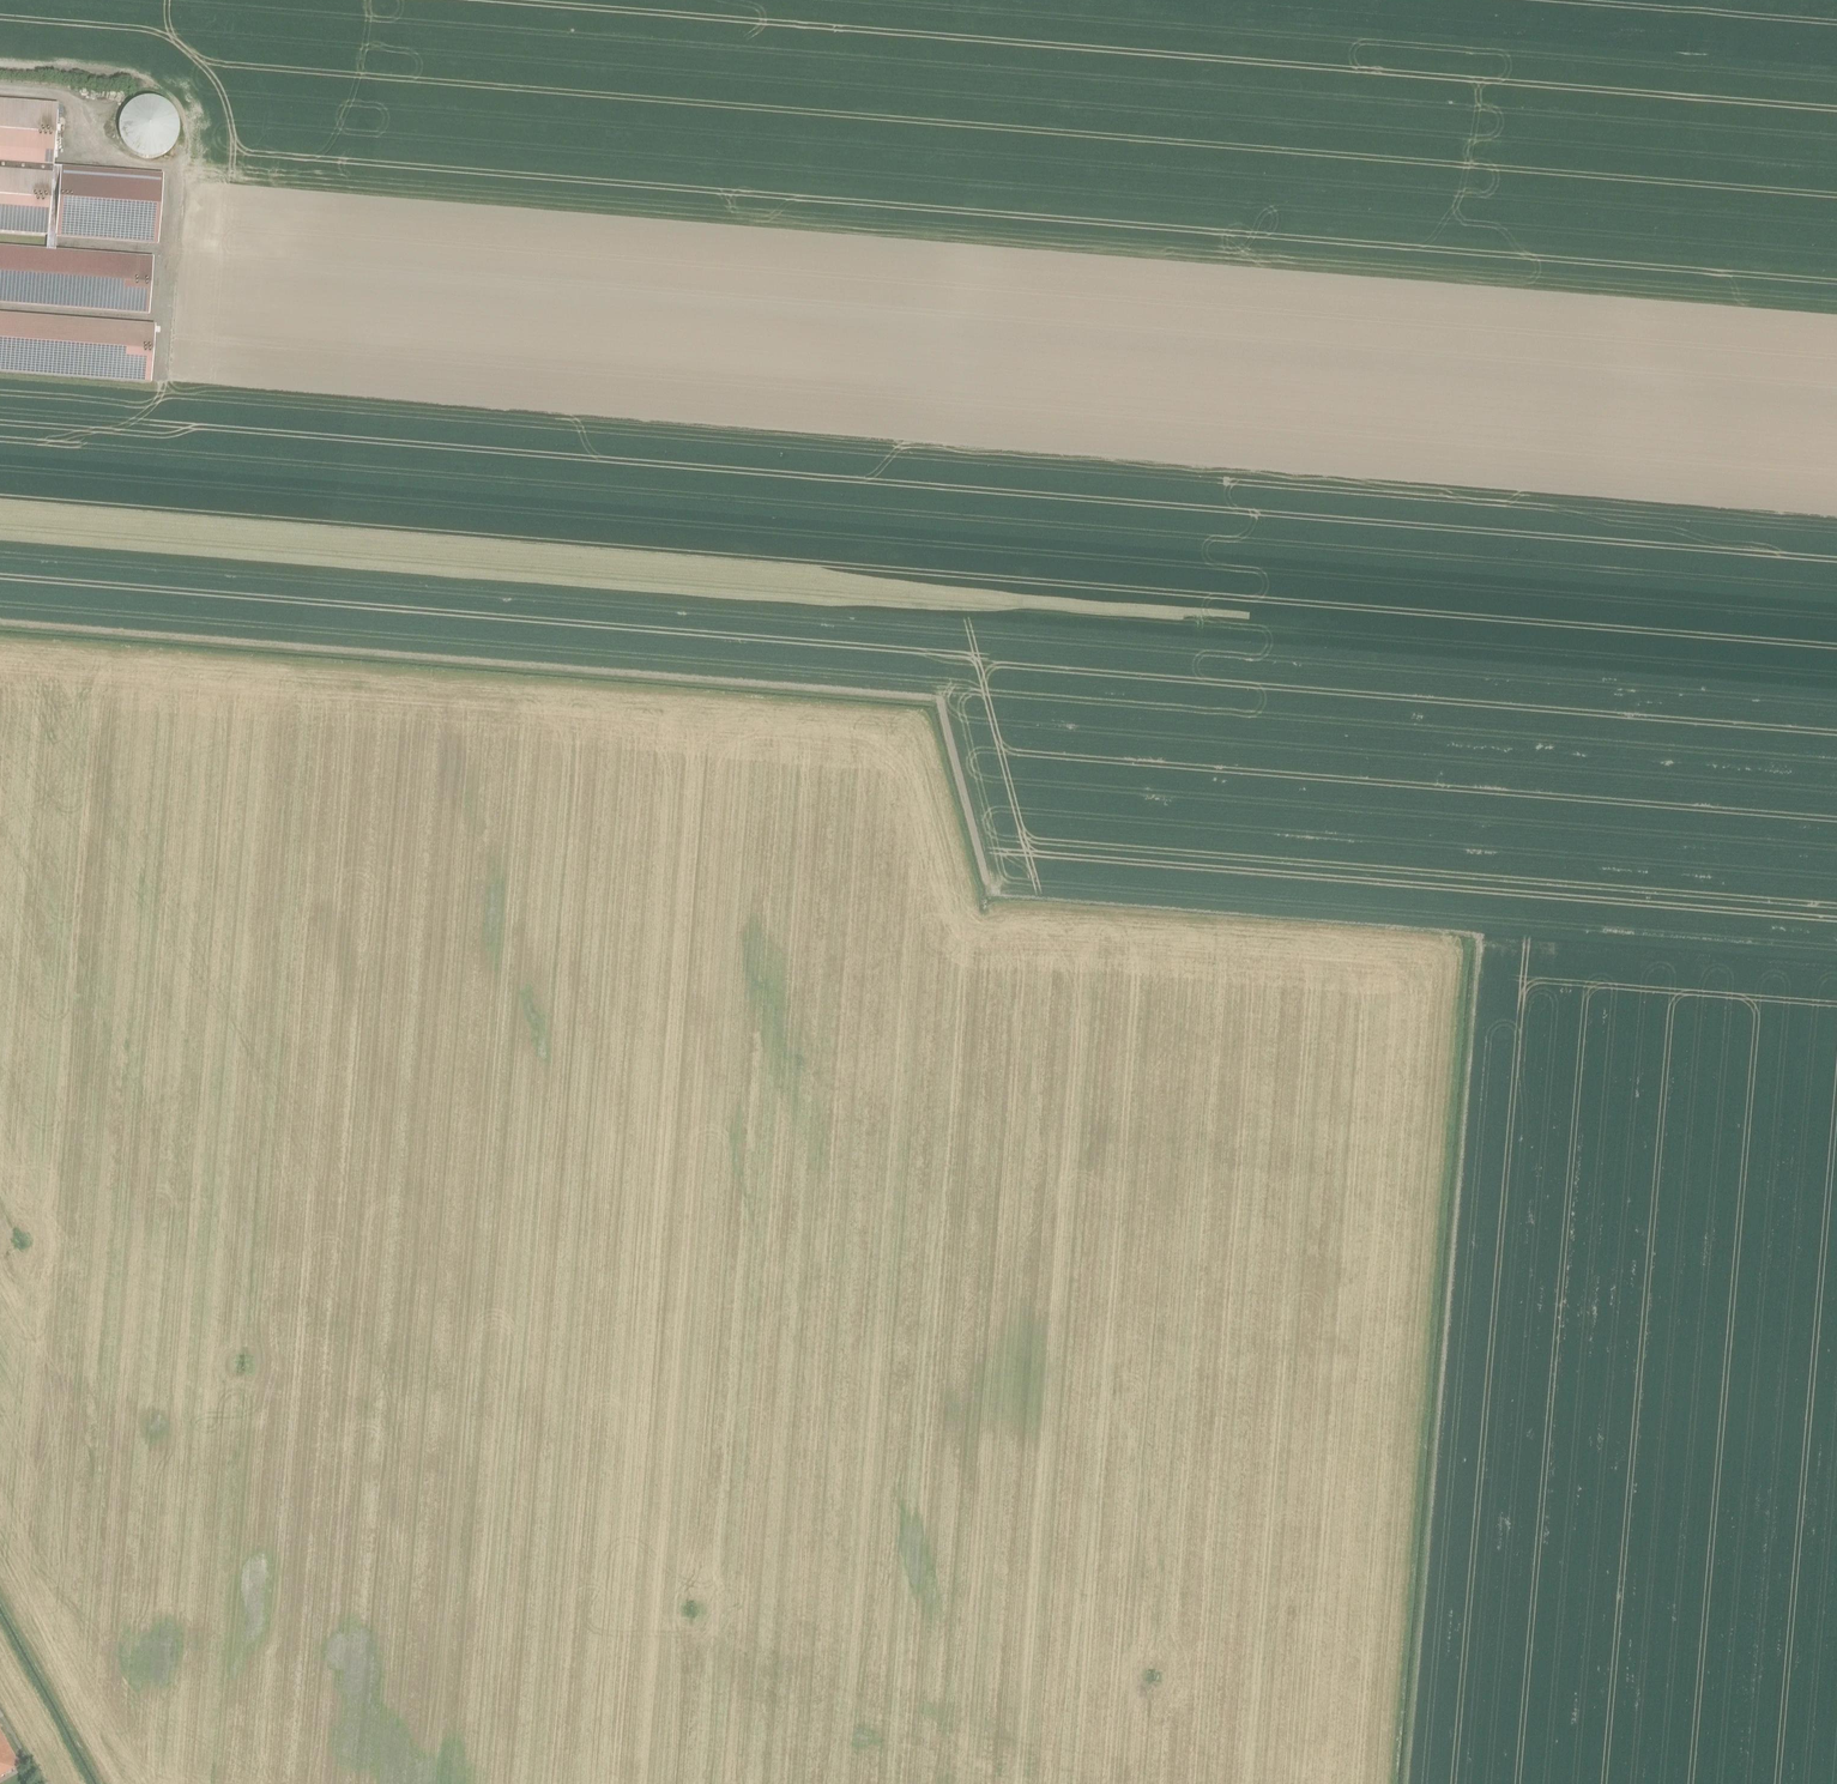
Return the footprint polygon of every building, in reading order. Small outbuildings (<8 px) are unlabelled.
[(178,136),(179,129),(179,122),(176,115),(171,108),(165,102),(157,99),(148,98),(141,99),(134,102),(129,106),(124,112),(120,119),(119,128),(120,136),(123,144),(128,150),(133,154),(140,157),(147,159),(155,158),(164,155),(170,150),(175,143),(178,136)] [(0,103),(0,235),(48,238),(59,108),(0,103)] [(150,315),(154,261),(56,253),(57,237),(62,168),(54,168),(48,253),(0,249),(0,304),(150,315)] [(62,168),(57,237),(158,245),(164,176),(62,168)] [(151,380),(154,334),(155,326),(0,314),(0,369),(151,380)] [(19,1766),(0,1732),(0,1776),(19,1766)]
